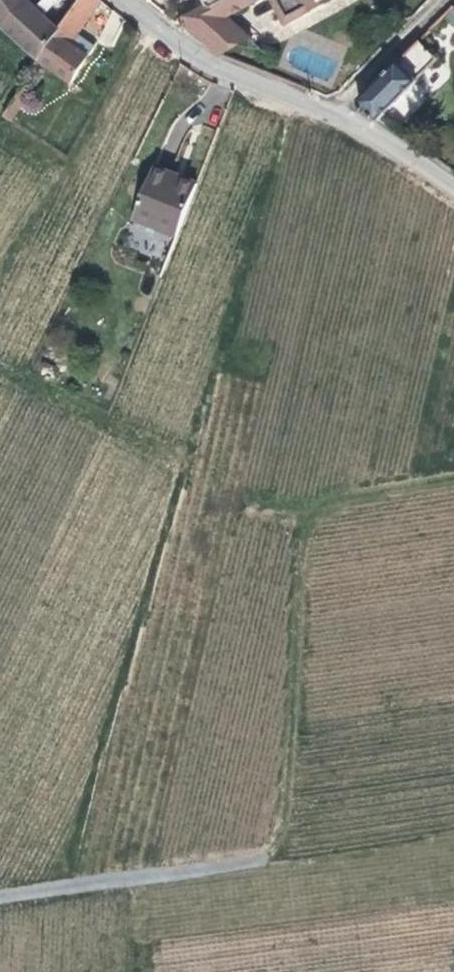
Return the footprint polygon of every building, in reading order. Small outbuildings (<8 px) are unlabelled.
[(80,4),(74,0),(55,23),(30,0),(0,0),(0,23),(4,29),(42,63),(80,4)] [(102,1),(101,0),(82,0),(80,4),(42,63),(73,83),(90,57),(73,44),(78,36),(102,1)] [(206,4),(177,18),(219,54),(248,38),(236,28),(222,16),(240,7),(254,0),(213,0),(206,4)] [(307,11),(328,0),(275,0),(287,22),(307,11)] [(453,5),(445,13),(453,23),(453,6),(453,5)] [(222,16),(236,28),(248,22),(240,7),(222,16)] [(96,49),(78,36),(73,44),(90,57),(96,49)] [(358,106),(378,121),(418,81),(417,79),(438,58),(421,39),(357,101),(358,106)] [(7,117),(12,121),(32,92),(25,88),(7,117)] [(178,237),(199,185),(156,167),(135,219),(178,237)]
